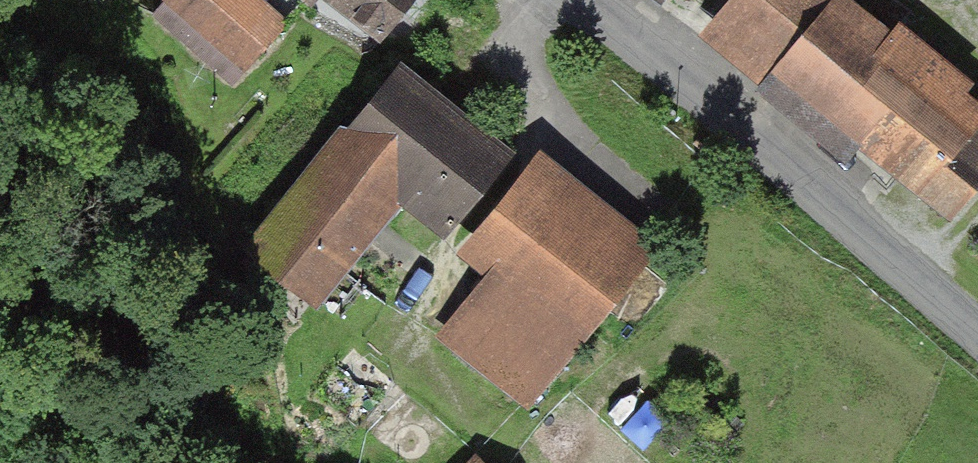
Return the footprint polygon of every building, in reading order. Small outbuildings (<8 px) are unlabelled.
[(283,23),(255,0),(157,0),(143,18),(228,88),(283,23)] [(406,0),(330,0),(376,37),(406,0)] [(699,36),(763,90),(838,0),(729,0),(699,36)] [(977,182),(977,99),(858,0),(838,0),(763,90),(854,165),(865,153),(946,220),(977,182)] [(511,150),(399,60),(248,246),(320,304),(400,204),(440,236),(511,150)] [(541,152),(462,249),(489,271),(438,334),(525,405),(656,245),(541,152)]
